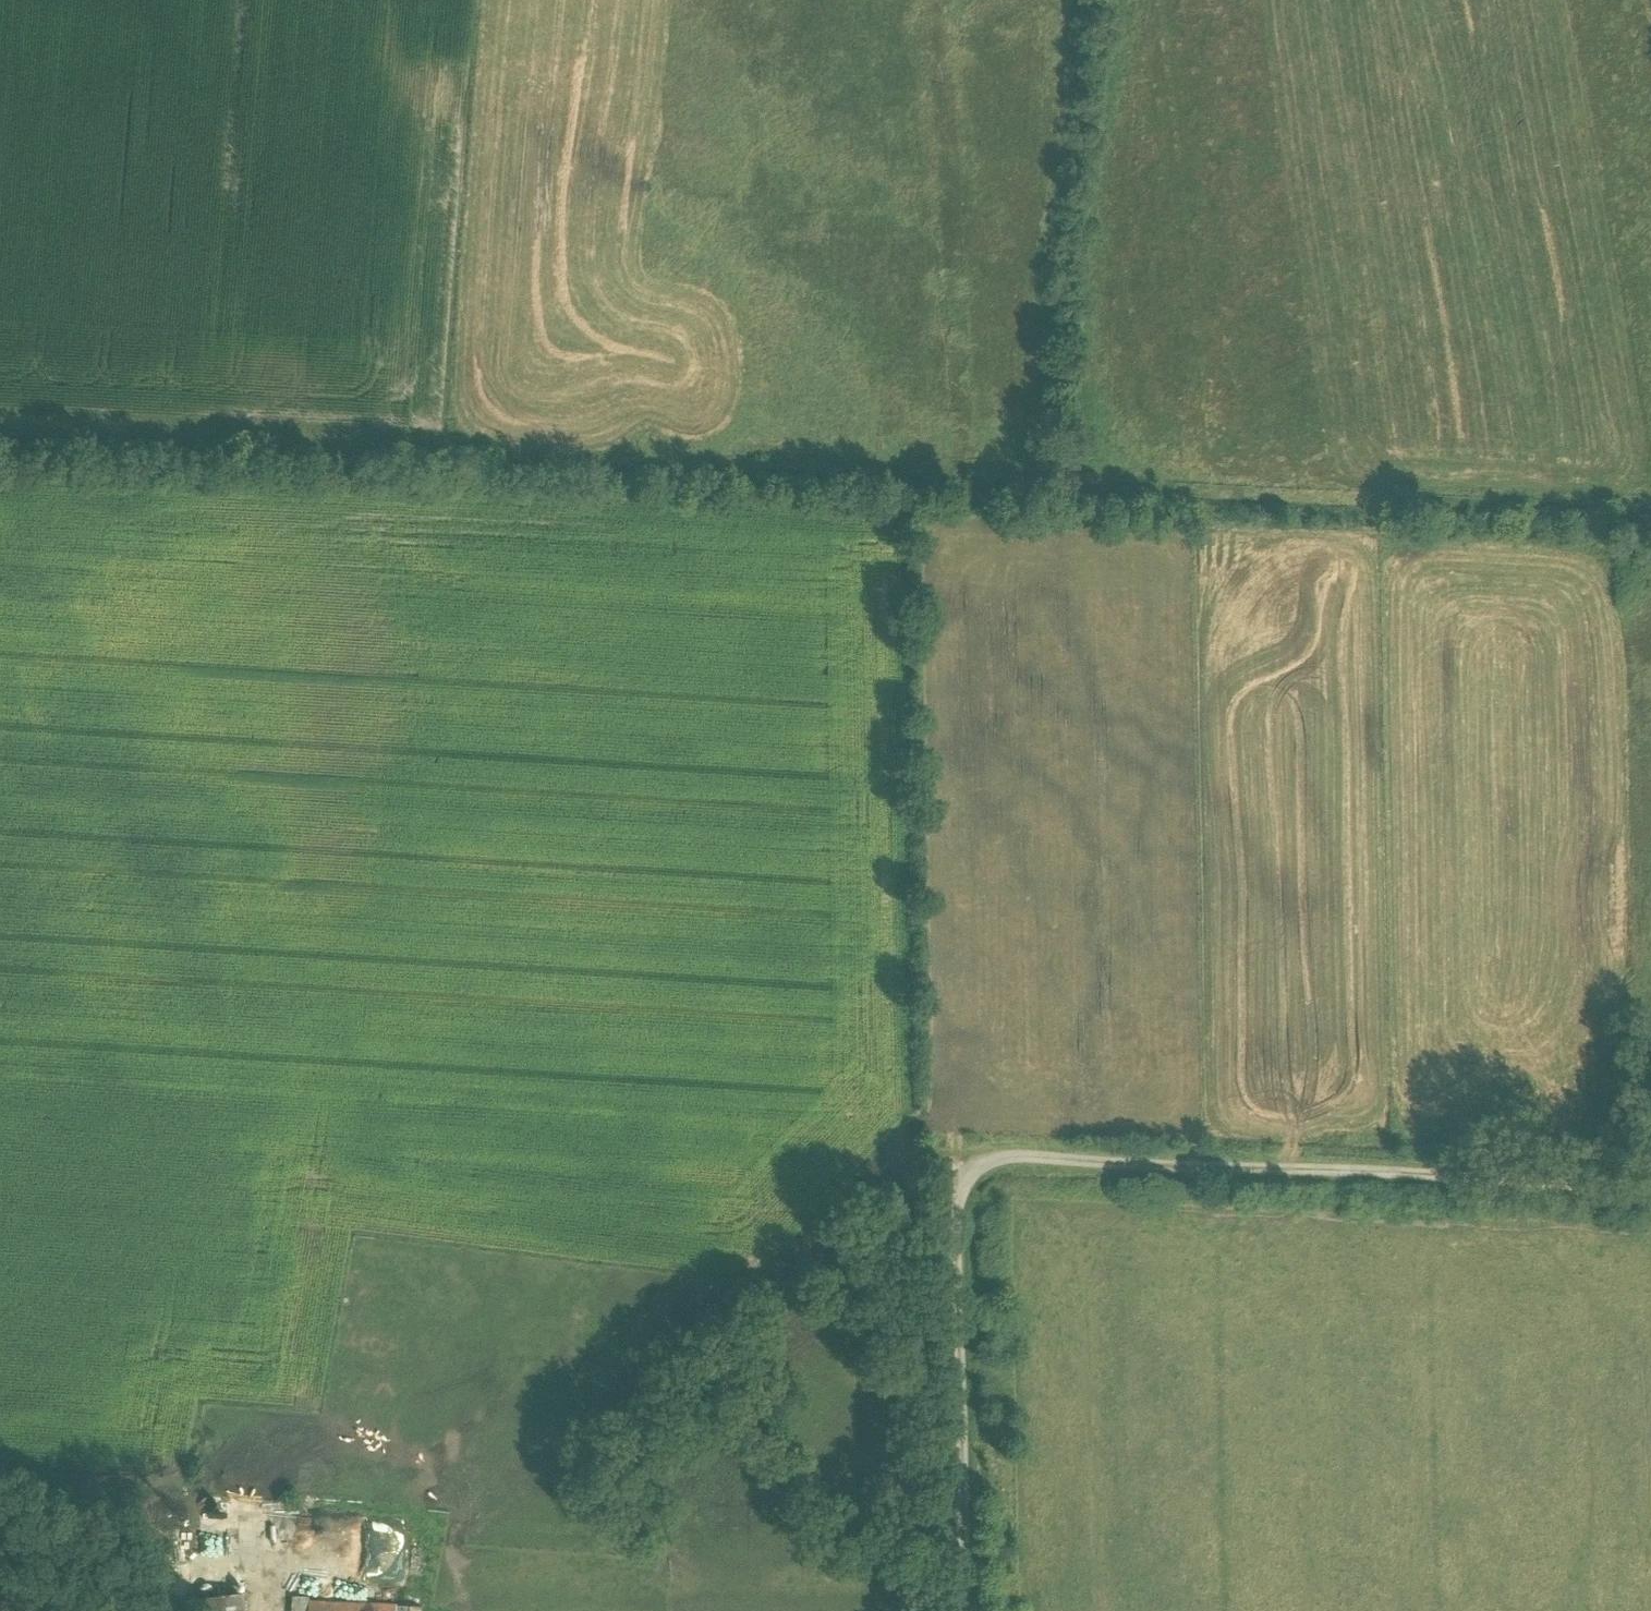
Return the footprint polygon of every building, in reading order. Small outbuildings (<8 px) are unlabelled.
[(196,1597),(197,1610),(243,1610),(240,1592),(196,1597)] [(292,1600),(292,1610),(396,1610),(396,1605),(292,1600)]
